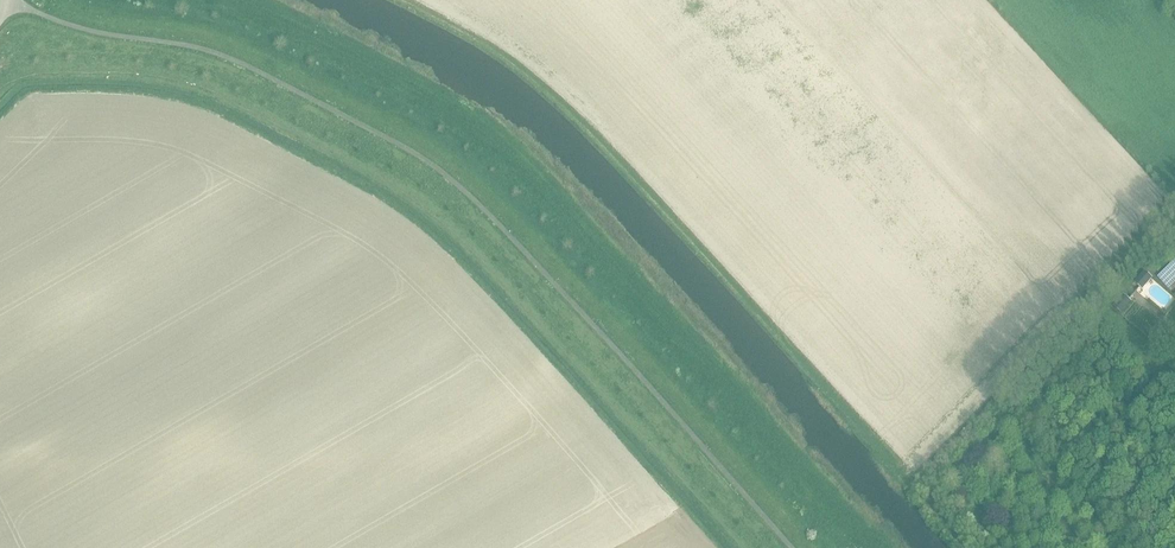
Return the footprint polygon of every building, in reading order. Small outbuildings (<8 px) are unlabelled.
[(1150,276),(1148,293),(1168,295),(1170,278),(1150,276)] [(1127,295),(1137,303),(1144,294),(1134,287),(1127,295)] [(1113,306),(1122,313),(1132,301),(1123,294),(1113,306)]
